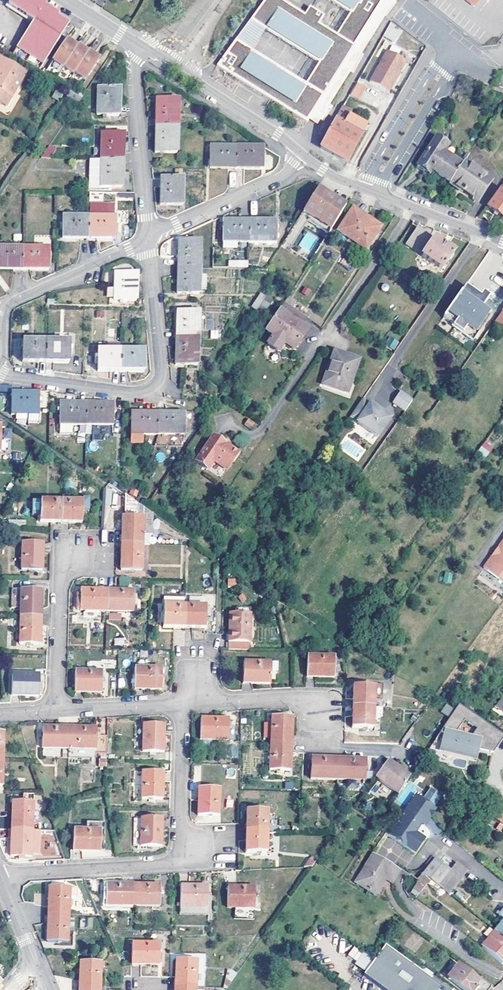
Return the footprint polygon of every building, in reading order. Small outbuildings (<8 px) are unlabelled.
[(7,6),(31,21),(30,23),(9,55),(38,70),(67,25),(54,16),(55,14),(41,5),(34,0),(11,0),(7,6)] [(215,66),(306,123),(308,120),(312,115),(318,119),(323,122),(332,107),(327,104),(347,71),(352,74),(362,56),(359,53),(382,15),(384,17),(395,4),(391,1),(390,2),(387,0),(327,0),(343,10),(349,13),(335,35),(330,32),(318,24),(323,16),(308,7),(303,15),(282,2),(279,0),(264,0),(249,20),(263,29),(311,59),(318,63),(305,84),(298,80),(250,50),(234,40),(215,66)] [(6,8),(30,23),(31,21),(7,6),(6,8)] [(343,10),(330,32),(335,35),(349,13),(343,10)] [(249,20),(234,40),(250,50),(263,29),(249,20)] [(384,38),(397,42),(401,27),(388,23),(384,38)] [(63,68),(64,67),(77,47),(76,46),(76,47),(66,41),(52,61),(63,68)] [(74,73),(75,73),(88,52),(87,52),(86,53),(77,47),(64,67),(74,73)] [(88,52),(75,73),(85,79),(98,59),(88,52)] [(369,83),(389,93),(405,63),(386,52),(369,83)] [(298,80),(305,84),(318,63),(311,59),(298,80)] [(0,103),(4,95),(9,98),(23,74),(0,60),(0,103)] [(364,89),(356,84),(349,96),(358,100),(364,89)] [(119,89),(97,88),(97,115),(118,115),(119,89)] [(68,92),(65,98),(78,104),(80,98),(68,92)] [(4,95),(0,103),(5,106),(9,98),(4,95)] [(155,125),(177,127),(177,100),(156,99),(155,125)] [(337,157),(348,162),(367,126),(350,117),(353,113),(343,107),(320,148),(337,157)] [(312,115),(308,120),(315,124),(318,119),(312,115)] [(177,127),(155,125),(155,152),(176,152),(177,127)] [(99,160),(120,160),(121,134),(99,133),(99,160)] [(450,183),(462,165),(448,156),(450,154),(453,149),(435,138),(416,166),(425,172),(428,167),(432,170),(450,183)] [(209,168),(235,169),(235,147),(209,146),(209,168)] [(235,147),(235,169),(261,170),(262,148),(235,147)] [(462,165),(463,163),(450,154),(448,156),(462,165)] [(99,160),(86,159),(86,190),(107,190),(107,186),(120,187),(120,160),(99,160)] [(462,165),(450,183),(457,187),(455,189),(476,204),(491,182),(463,163),(462,165)] [(161,178),(160,204),(181,205),(182,179),(161,178)] [(488,207),(502,218),(502,192),(501,190),(488,207)] [(344,210),(316,192),(305,209),(312,213),(309,217),(330,231),(344,210)] [(89,205),(89,217),(115,217),(115,206),(89,205)] [(312,213),(305,209),(287,236),(294,240),(309,217),(312,213)] [(353,212),(339,232),(365,249),(379,230),(353,212)] [(61,238),(89,238),(89,217),(62,216),(61,238)] [(89,217),(89,238),(116,239),(117,217),(115,217),(89,217)] [(222,243),(249,243),(249,222),(223,221),(222,243)] [(249,222),(249,243),(275,244),(276,223),(249,222)] [(417,229),(406,245),(423,256),(422,258),(442,271),(454,253),(417,229)] [(307,230),(298,245),(311,252),(319,237),(307,230)] [(178,268),(199,268),(200,242),(178,242),(178,268)] [(259,264),(260,248),(250,247),(248,263),(259,264)] [(22,270),(22,248),(0,248),(0,270),(22,270)] [(22,248),(22,270),(48,271),(48,248),(22,248)] [(199,268),(178,268),(177,293),(198,294),(198,293),(204,293),(204,278),(199,279),(199,268)] [(114,300),(119,300),(135,300),(136,274),(115,273),(115,289),(114,300)] [(114,300),(115,289),(109,289),(109,305),(119,305),(119,300),(114,300)] [(266,298),(260,294),(252,307),(257,311),(266,298)] [(460,296),(444,318),(455,325),(453,327),(473,342),(479,333),(476,332),(489,313),(480,306),(478,310),(460,296)] [(282,303),(289,308),(294,302),(287,297),(282,303)] [(300,327),(306,319),(289,308),(282,303),(277,311),(278,313),(266,330),(274,336),(268,344),(279,352),(285,344),(294,350),(306,332),(300,327)] [(176,338),(198,339),(198,313),(176,312),(176,338)] [(198,339),(176,338),(175,366),(197,366),(198,339)] [(22,363),(45,363),(45,342),(23,342),(22,363)] [(45,342),(45,363),(68,364),(68,342),(45,342)] [(98,371),(120,372),(121,351),(107,350),(98,350),(98,371)] [(121,351),(120,372),(143,372),(144,351),(121,351)] [(328,373),(324,385),(348,393),(358,361),(336,354),(330,374),(328,373)] [(180,383),(192,384),(194,369),(181,368),(180,383)] [(393,404),(406,412),(413,402),(401,393),(393,404)] [(39,395),(12,394),(12,415),(29,415),(28,423),(38,423),(39,395)] [(359,424),(379,437),(392,419),(363,400),(351,417),(359,423),(359,424)] [(73,425),(87,425),(87,404),(61,404),(60,433),(72,434),(73,425)] [(87,425),(86,434),(113,434),(113,405),(87,404),(87,425)] [(144,434),(158,434),(158,414),(132,413),(131,443),(144,443),(144,434)] [(158,434),(154,446),(183,446),(183,434),(184,434),(184,414),(158,414),(158,434)] [(249,422),(245,427),(251,432),(255,427),(249,422)] [(230,450),(212,438),(195,462),(207,470),(212,462),(226,471),(231,464),(237,456),(230,450)] [(486,457),(493,447),(484,441),(478,451),(486,457)] [(237,456),(231,464),(234,465),(241,455),(232,448),(230,450),(237,456)] [(133,512),(136,503),(127,501),(125,509),(133,512)] [(31,516),(39,516),(40,502),(32,502),(31,516)] [(39,522),(61,523),(61,503),(40,502),(39,516),(39,522)] [(61,503),(61,523),(81,524),(81,512),(82,503),(61,503)] [(121,543),(141,544),(142,518),(122,517),(121,543)] [(499,548),(501,549),(495,558),(493,557),(484,568),(502,582),(502,542),(499,548)] [(43,544),(22,543),(21,571),(42,571),(43,544)] [(141,544),(121,543),(121,570),(141,571),(141,544)] [(501,549),(499,548),(493,557),(495,558),(501,549)] [(445,572),(443,582),(451,583),(452,573),(445,572)] [(20,617),(41,617),(42,590),(31,590),(31,585),(21,585),(20,617)] [(12,607),(20,607),(18,587),(11,588),(12,607)] [(101,611),(106,611),(107,591),(80,590),(80,595),(77,595),(77,609),(80,609),(80,610),(83,611),(83,619),(101,620),(101,611)] [(107,591),(106,611),(133,612),(134,591),(107,591)] [(163,628),(184,628),(184,607),(185,597),(168,597),(164,601),(163,628)] [(184,607),(184,628),(205,628),(205,607),(184,607)] [(109,619),(120,621),(121,614),(110,612),(109,619)] [(228,648),(248,649),(250,615),(229,614),(228,648)] [(41,617),(20,617),(19,644),(40,645),(41,617)] [(335,657),(308,655),(306,675),(333,677),(335,657)] [(270,683),(270,680),(270,673),(274,673),(277,673),(277,663),(244,662),(243,683),(270,683)] [(162,669),(135,668),(134,689),(162,689),(162,669)] [(102,672),(75,671),(74,692),(101,693),(102,672)] [(39,676),(12,676),(12,696),(39,696),(39,676)] [(353,706),(374,707),(375,689),(354,687),(353,706)] [(441,712),(448,716),(453,708),(446,703),(441,712)] [(474,756),(476,748),(495,752),(502,740),(502,734),(459,705),(440,731),(447,736),(445,750),(474,756)] [(374,707),(353,706),(352,727),(373,728),(374,707)] [(271,743),(292,744),(293,717),(272,716),(271,743)] [(228,720),(201,719),(200,739),(228,740),(228,720)] [(164,725),(144,725),(143,752),(164,752),(164,725)] [(43,749),(69,749),(70,729),(43,728),(43,749)] [(97,729),(70,729),(69,749),(69,759),(96,760),(96,754),(108,754),(108,737),(97,737),(97,729)] [(292,744),(271,743),(270,771),(291,771),(292,744)] [(98,758),(99,767),(106,766),(106,757),(98,758)] [(312,778),(339,780),(340,759),(313,758),(312,778)] [(340,759),(339,780),(366,781),(367,760),(340,759)] [(402,788),(409,777),(399,770),(400,768),(389,760),(376,778),(398,794),(402,788)] [(409,777),(411,774),(401,767),(400,768),(399,770),(409,777)] [(163,772),(143,771),(142,799),(162,799),(163,772)] [(376,798),(385,794),(379,783),(370,788),(376,798)] [(220,789),(199,788),(198,815),(219,816),(220,789)] [(425,820),(427,822),(434,812),(434,809),(416,797),(405,812),(412,817),(403,829),(400,829),(395,825),(389,834),(416,853),(425,841),(416,834),(422,825),(425,820)] [(12,830),(32,830),(33,803),(13,802),(12,830)] [(247,832),(268,833),(268,812),(248,812),(247,832)] [(162,819),(134,818),(134,846),(162,847),(162,819)] [(32,830),(12,830),(11,856),(31,857),(31,852),(39,853),(40,830),(32,830)] [(100,832),(73,831),(73,852),(100,852),(100,832)] [(268,833),(247,832),(247,854),(267,854),(268,833)] [(387,838),(378,853),(404,869),(413,853),(387,838)] [(429,881),(448,895),(467,872),(442,851),(422,875),(429,881)] [(400,871),(374,855),(357,883),(377,895),(386,879),(392,883),(400,871)] [(411,895),(417,899),(429,881),(422,875),(418,881),(420,882),(411,895)] [(49,915),(70,916),(70,896),(78,896),(78,888),(65,887),(65,883),(51,883),(51,887),(50,887),(49,915)] [(107,906),(134,906),(134,885),(108,885),(107,906)] [(134,885),(134,906),(161,907),(161,886),(134,885)] [(209,887),(181,886),(180,916),(211,916),(211,895),(209,895),(209,887)] [(255,888),(229,888),(228,908),(255,909),(255,888)] [(502,940),(502,911),(498,917),(502,922),(493,932),(494,933),(502,940)] [(70,916),(49,915),(48,942),(69,942),(70,916)] [(502,965),(502,964),(502,940),(494,933),(482,947),(502,965)] [(334,934),(326,944),(329,947),(337,937),(334,934)] [(160,945),(133,944),(132,965),(159,965),(160,945)] [(385,946),(370,965),(368,963),(362,971),(365,973),(363,976),(382,989),(439,989),(442,987),(430,979),(433,976),(421,967),(418,970),(385,946)] [(175,986),(196,987),(197,961),(177,960),(175,986)] [(90,989),(100,989),(101,963),(81,962),(79,989),(90,989)] [(481,978),(478,981),(458,966),(448,978),(463,989),(475,989),(476,988),(478,989),(489,989),(492,987),(481,978)] [(253,975),(248,981),(254,985),(259,979),(253,975)]
